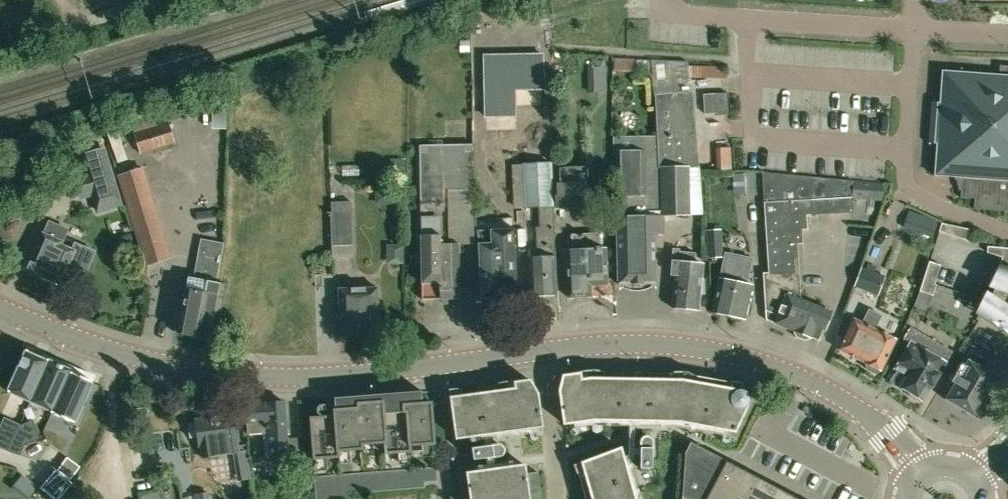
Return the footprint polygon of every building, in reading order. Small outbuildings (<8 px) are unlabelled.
[(543,49),(482,51),(484,115),(516,114),(515,104),(541,104),(541,87),(544,87),(543,49)] [(618,59),(618,71),(640,72),(640,60),(618,59)] [(692,92),(690,92),(688,62),(653,60),(656,136),(613,136),(613,153),(616,153),(619,285),(656,284),(655,233),(664,233),(663,215),(702,214),(699,167),(692,92)] [(999,65),(998,74),(941,70),(939,102),(932,102),(928,143),(936,144),(934,176),(962,178),(960,198),(974,199),(973,209),(1007,211),(1007,66),(999,65)] [(726,93),(704,94),(706,115),(716,115),(716,116),(727,115),(726,93)] [(140,123),(130,126),(138,154),(172,144),(165,123),(153,127),(150,118),(140,121),(140,123)] [(446,191),(473,190),(472,145),(419,146),(422,236),(420,236),(422,300),(459,299),(458,244),(448,245),(446,191)] [(729,148),(718,149),(719,169),(731,168),(729,148)] [(74,177),(80,197),(92,193),(93,198),(116,191),(115,186),(103,150),(81,157),(86,174),(74,177)] [(524,208),(539,209),(540,228),(536,228),(537,258),(528,259),(530,296),(556,294),(549,163),(523,164),(511,165),(514,208),(524,208)] [(170,259),(142,168),(119,175),(147,265),(170,259)] [(853,181),(762,172),(768,273),(764,273),(767,320),(794,331),(793,332),(796,338),(804,341),(810,339),(810,337),(819,341),(824,329),(825,329),(831,312),(801,300),(798,244),(803,244),(802,230),(807,230),(807,216),(850,213),(853,181)] [(756,194),(754,173),(743,174),(744,194),(756,194)] [(555,182),(556,210),(590,208),(589,181),(555,182)] [(353,257),(351,201),(331,202),(333,258),(353,257)] [(44,279),(60,286),(67,269),(84,276),(93,253),(74,245),(71,251),(60,246),(67,230),(48,223),(42,235),(42,234),(27,269),(45,277),(44,279)] [(940,231),(968,241),(971,230),(942,223),(940,231)] [(480,298),(518,296),(514,228),(477,230),(480,298)] [(720,231),(707,232),(709,257),(722,257),(720,231)] [(562,251),(563,265),(566,265),(568,298),(591,296),(590,285),(607,284),(604,248),(598,248),(598,234),(571,235),(572,250),(562,251)] [(188,277),(180,321),(176,320),(174,332),(178,332),(177,334),(214,341),(225,284),(217,283),(224,243),(200,239),(193,278),(188,277)] [(671,260),(672,260),(670,276),(675,276),(672,306),(698,308),(703,264),(695,263),(696,252),(680,251),(680,249),(672,248),(671,260)] [(1007,269),(1007,248),(1005,248),(1000,267),(1007,269)] [(930,261),(921,292),(934,296),(937,285),(935,285),(942,265),(930,261)] [(730,262),(726,280),(718,278),(711,312),(745,319),(752,285),(743,283),(747,265),(730,262)] [(861,267),(854,287),(878,295),(885,276),(861,267)] [(1007,335),(1007,269),(1000,267),(989,287),(996,289),(992,297),(987,293),(977,313),(1007,335)] [(338,290),(340,337),(379,336),(377,288),(338,290)] [(861,324),(853,320),(838,350),(866,363),(866,369),(875,374),(880,370),(895,340),(875,330),(881,316),(868,310),(861,324)] [(916,400),(919,399),(923,402),(947,363),(945,362),(951,352),(910,328),(903,340),(910,344),(894,369),(900,372),(894,383),(909,393),(909,396),(916,400)] [(18,366),(7,391),(30,402),(48,360),(26,350),(23,357),(22,356),(18,366)] [(48,360),(30,402),(51,411),(50,412),(52,413),(71,372),(71,370),(48,360)] [(999,378),(968,360),(945,400),(976,418),(999,378)] [(735,432),(748,404),(749,400),(748,396),(745,393),(741,391),(743,382),(730,380),(730,382),(697,376),(697,374),(683,371),(668,371),(668,373),(649,373),(649,379),(623,379),(623,373),(604,372),(604,370),(589,370),(575,372),(576,374),(563,376),(559,391),(564,424),(592,420),(680,422),(735,432)] [(71,372),(52,413),(74,423),(93,381),(71,372)] [(518,380),(494,383),(494,385),(477,388),(478,394),(450,398),(456,439),(542,427),(537,394),(530,380),(518,382),(518,380)] [(339,457),(339,451),(363,450),(362,446),(384,444),(385,454),(411,452),(410,446),(434,444),(431,403),(422,404),(421,393),(423,393),(423,392),(402,393),(402,392),(400,392),(401,407),(403,407),(403,411),(384,412),(383,401),(357,403),(358,408),(334,410),(334,416),(310,417),(313,459),(339,457)] [(247,424),(248,434),(263,433),(265,459),(289,457),(284,401),(266,403),(266,404),(245,405),(247,424)] [(195,423),(187,424),(190,438),(197,437),(199,446),(201,446),(203,458),(236,453),(239,453),(238,446),(237,441),(239,440),(235,414),(195,420),(195,423)] [(19,427),(8,451),(17,454),(22,443),(23,443),(19,427)] [(8,450),(13,439),(0,433),(0,447),(8,450)] [(641,442),(641,443),(641,469),(652,469),(652,443),(652,442),(652,440),(651,439),(650,438),(649,438),(648,437),(647,437),(646,437),(645,437),(643,438),(642,438),(642,439),(641,440),(641,442)] [(685,454),(682,498),(706,498),(723,467),(726,462),(691,443),(685,454)] [(498,445),(497,445),(471,449),(473,460),(499,457),(500,456),(501,456),(502,455),(503,454),(503,453),(504,452),(504,451),(504,450),(503,448),(503,447),(502,446),(501,446),(500,445),(498,445)] [(620,450),(583,464),(586,475),(579,477),(586,498),(634,498),(620,450)] [(67,457),(57,470),(70,479),(80,466),(67,457)] [(723,467),(706,498),(797,498),(726,462),(723,467)] [(537,473),(525,474),(523,465),(465,473),(469,498),(540,498),(537,473)] [(349,493),(425,487),(424,482),(437,481),(436,467),(314,477),(316,498),(349,498),(349,493)]
